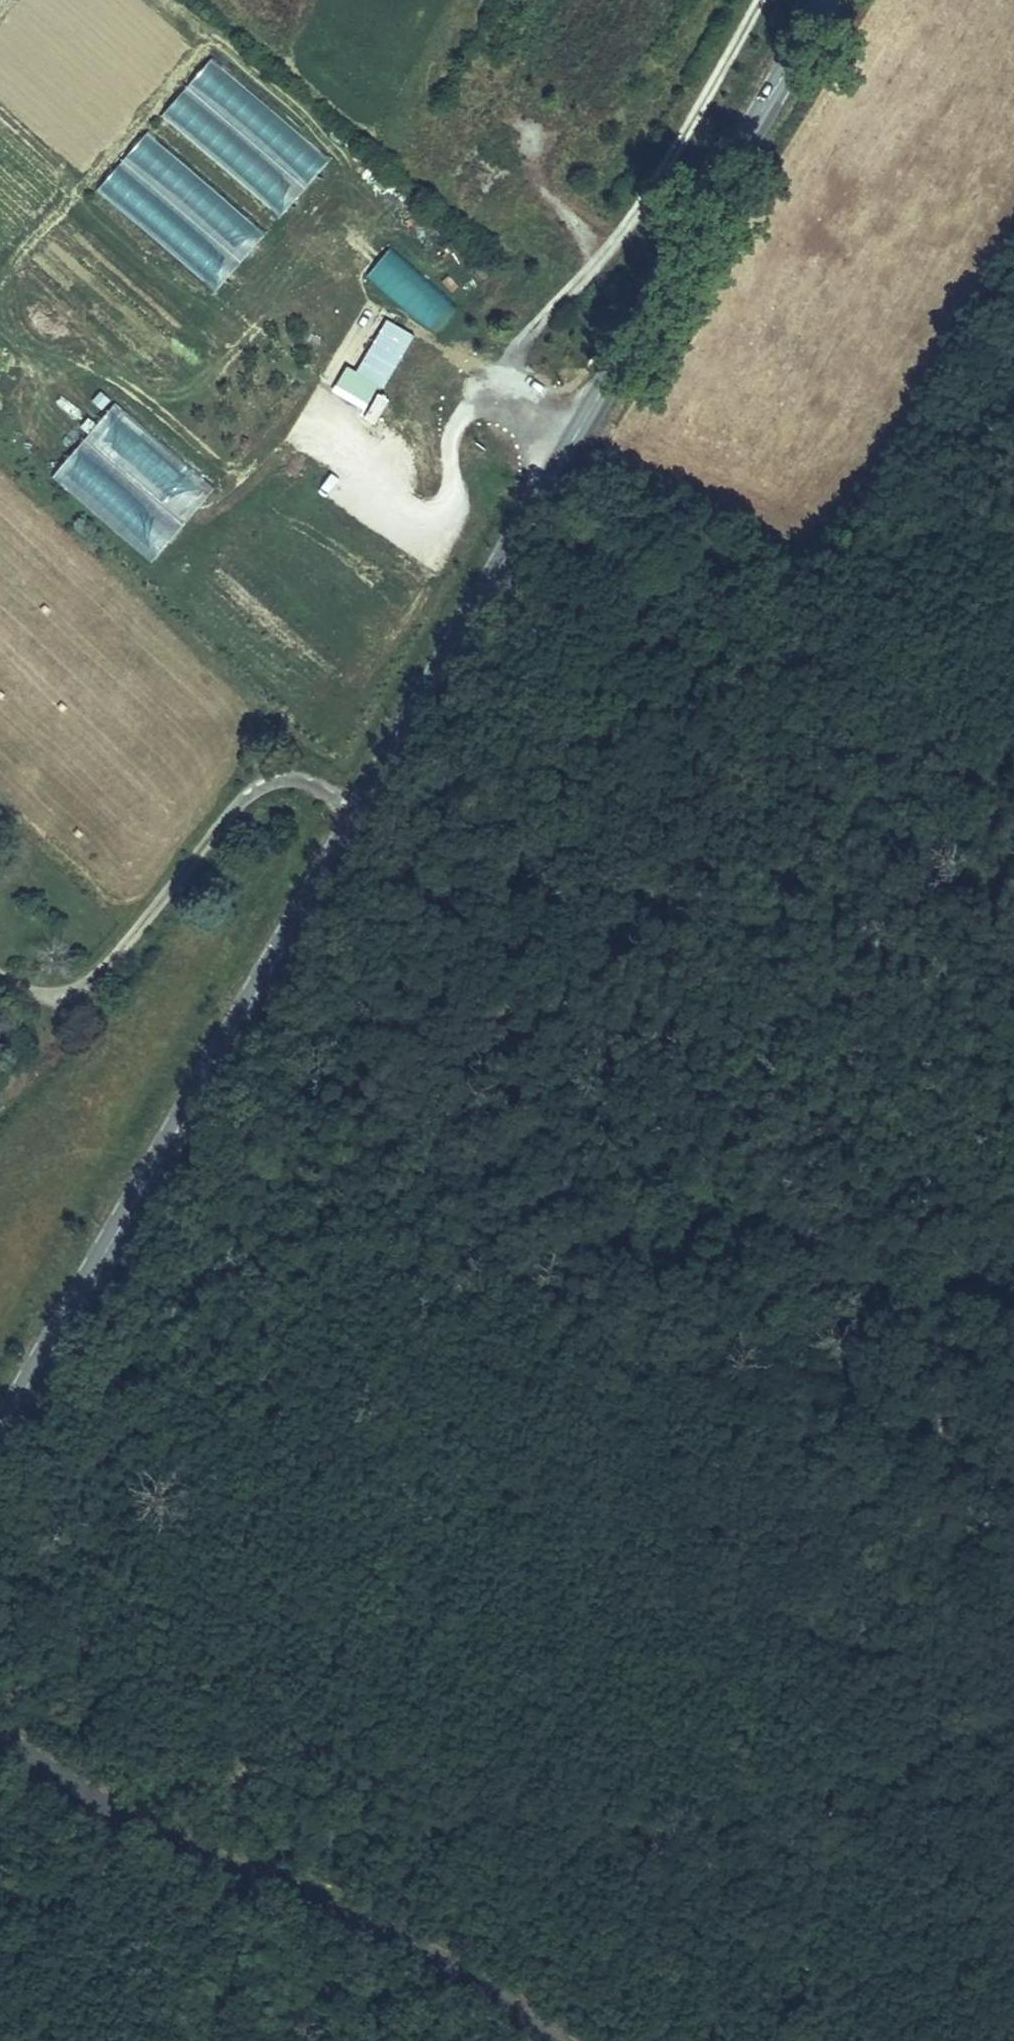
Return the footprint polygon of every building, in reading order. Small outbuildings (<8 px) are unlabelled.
[(282,218),(332,159),(212,58),(162,117),(282,218)] [(217,293),(268,233),(148,131),(96,191),(217,293)] [(362,282),(433,335),(456,304),(385,252),(362,282)] [(335,386),(371,407),(412,334),(384,319),(355,372),(346,367),(335,386)] [(365,410),(377,418),(389,401),(377,393),(365,410)] [(51,481),(155,564),(217,487),(113,404),(51,481)]
